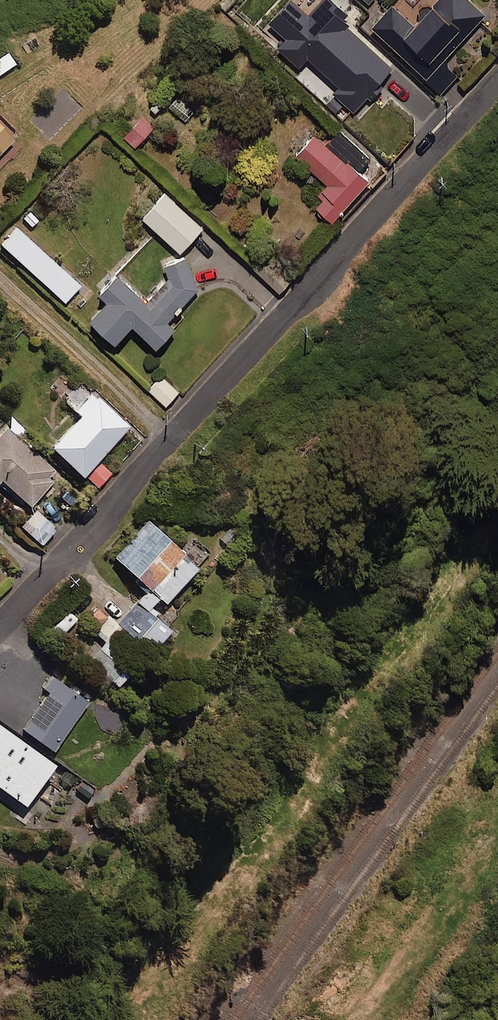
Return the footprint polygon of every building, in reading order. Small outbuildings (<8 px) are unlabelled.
[(354,0),(325,0),(350,24),(364,10),(354,0)] [(470,0),(434,0),(423,13),(408,0),(393,0),(371,25),(442,90),(456,74),(441,60),(484,13),(470,0)] [(391,55),(356,23),(341,39),(376,72),(391,55)] [(369,75),(338,47),(310,77),(358,123),(375,105),(357,88),(369,75)] [(6,51),(0,55),(0,73),(15,63),(6,51)] [(82,107),(62,86),(28,117),(48,138),(82,107)] [(155,123),(143,112),(124,132),(136,143),(155,123)] [(0,121),(0,149),(14,136),(0,121)] [(367,180),(313,132),(295,152),(330,183),(313,202),(332,219),(367,180)] [(203,226),(165,191),(143,216),(180,250),(203,226)] [(14,226),(0,242),(0,244),(64,302),(79,285),(14,226)] [(185,259),(176,255),(163,269),(171,276),(148,300),(117,271),(100,289),(108,297),(90,316),(115,340),(132,322),(156,345),(174,326),(167,319),(198,287),(185,259)] [(178,392),(162,376),(149,389),(165,405),(178,392)] [(128,425),(92,392),(75,410),(80,414),(50,446),(81,475),(128,425)] [(3,425),(0,429),(0,483),(29,507),(58,472),(3,425)] [(110,472),(101,463),(87,478),(97,486),(110,472)] [(55,527),(34,509),(20,526),(41,544),(55,527)] [(183,552),(147,519),(113,555),(149,587),(137,600),(146,609),(158,596),(163,602),(208,553),(194,540),(183,552)] [(136,602),(119,622),(153,652),(170,631),(136,602)] [(147,650),(108,615),(93,632),(103,640),(86,658),(116,685),(147,650)] [(88,699),(54,675),(37,701),(41,703),(23,729),(53,750),(88,699)] [(0,725),(0,787),(23,804),(53,763),(0,725)]
